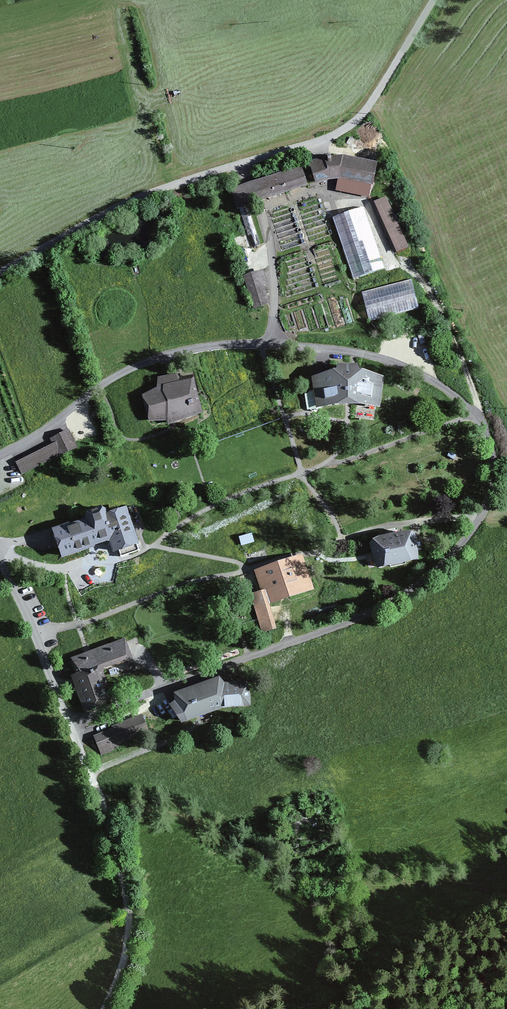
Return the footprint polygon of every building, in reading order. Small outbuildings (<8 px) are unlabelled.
[(327,160),(326,161),(330,177),(339,176),(343,158),(332,160),(331,155),(326,156),(327,160)] [(376,166),(343,158),(339,176),(372,183),(376,166)] [(316,182),(330,177),(326,161),(311,165),(316,182)] [(248,206),(249,205),(247,199),(284,187),(286,192),(307,185),(301,168),(232,191),(237,209),(239,208),(252,247),(260,245),(248,206)] [(194,194),(191,186),(172,193),(175,201),(194,194)] [(384,268),(363,207),(333,218),(354,279),(384,268)] [(265,282),(262,272),(245,277),(255,307),(268,303),(261,283),(265,282)] [(419,309),(411,279),(361,292),(369,322),(419,309)] [(321,406),(339,403),(356,403),(377,406),(380,379),(359,376),(356,368),(344,368),(344,376),(336,377),(315,380),(317,390),(309,392),(308,394),(310,410),(313,411),(320,410),(322,408),(321,406)] [(178,380),(176,376),(159,379),(158,389),(144,397),(149,419),(166,419),(169,423),(200,412),(191,377),(178,380)] [(53,442),(15,461),(22,474),(76,447),(68,431),(51,439),(53,442)] [(13,462),(0,468),(0,484),(19,475),(13,462)] [(137,517),(133,506),(106,516),(104,511),(101,508),(88,513),(86,517),(88,521),(68,528),(68,526),(54,531),(63,556),(92,545),(92,542),(110,536),(115,551),(119,549),(121,556),(139,550),(137,543),(129,520),(137,517)] [(380,539),(380,543),(373,546),(380,566),(404,560),(415,559),(413,537),(406,538),(405,534),(380,539)] [(257,571),(263,591),(252,595),(262,631),(275,627),(268,604),(312,589),(301,557),(257,571)] [(125,640),(72,660),(77,675),(73,676),(85,709),(111,700),(100,669),(131,658),(125,640)] [(217,707),(247,704),(247,700),(249,699),(246,683),(223,685),(218,679),(176,694),(177,702),(172,705),(182,720),(213,709),(212,708),(217,707)] [(147,730),(141,716),(113,728),(114,729),(95,737),(102,753),(121,745),(120,742),(147,730)]
